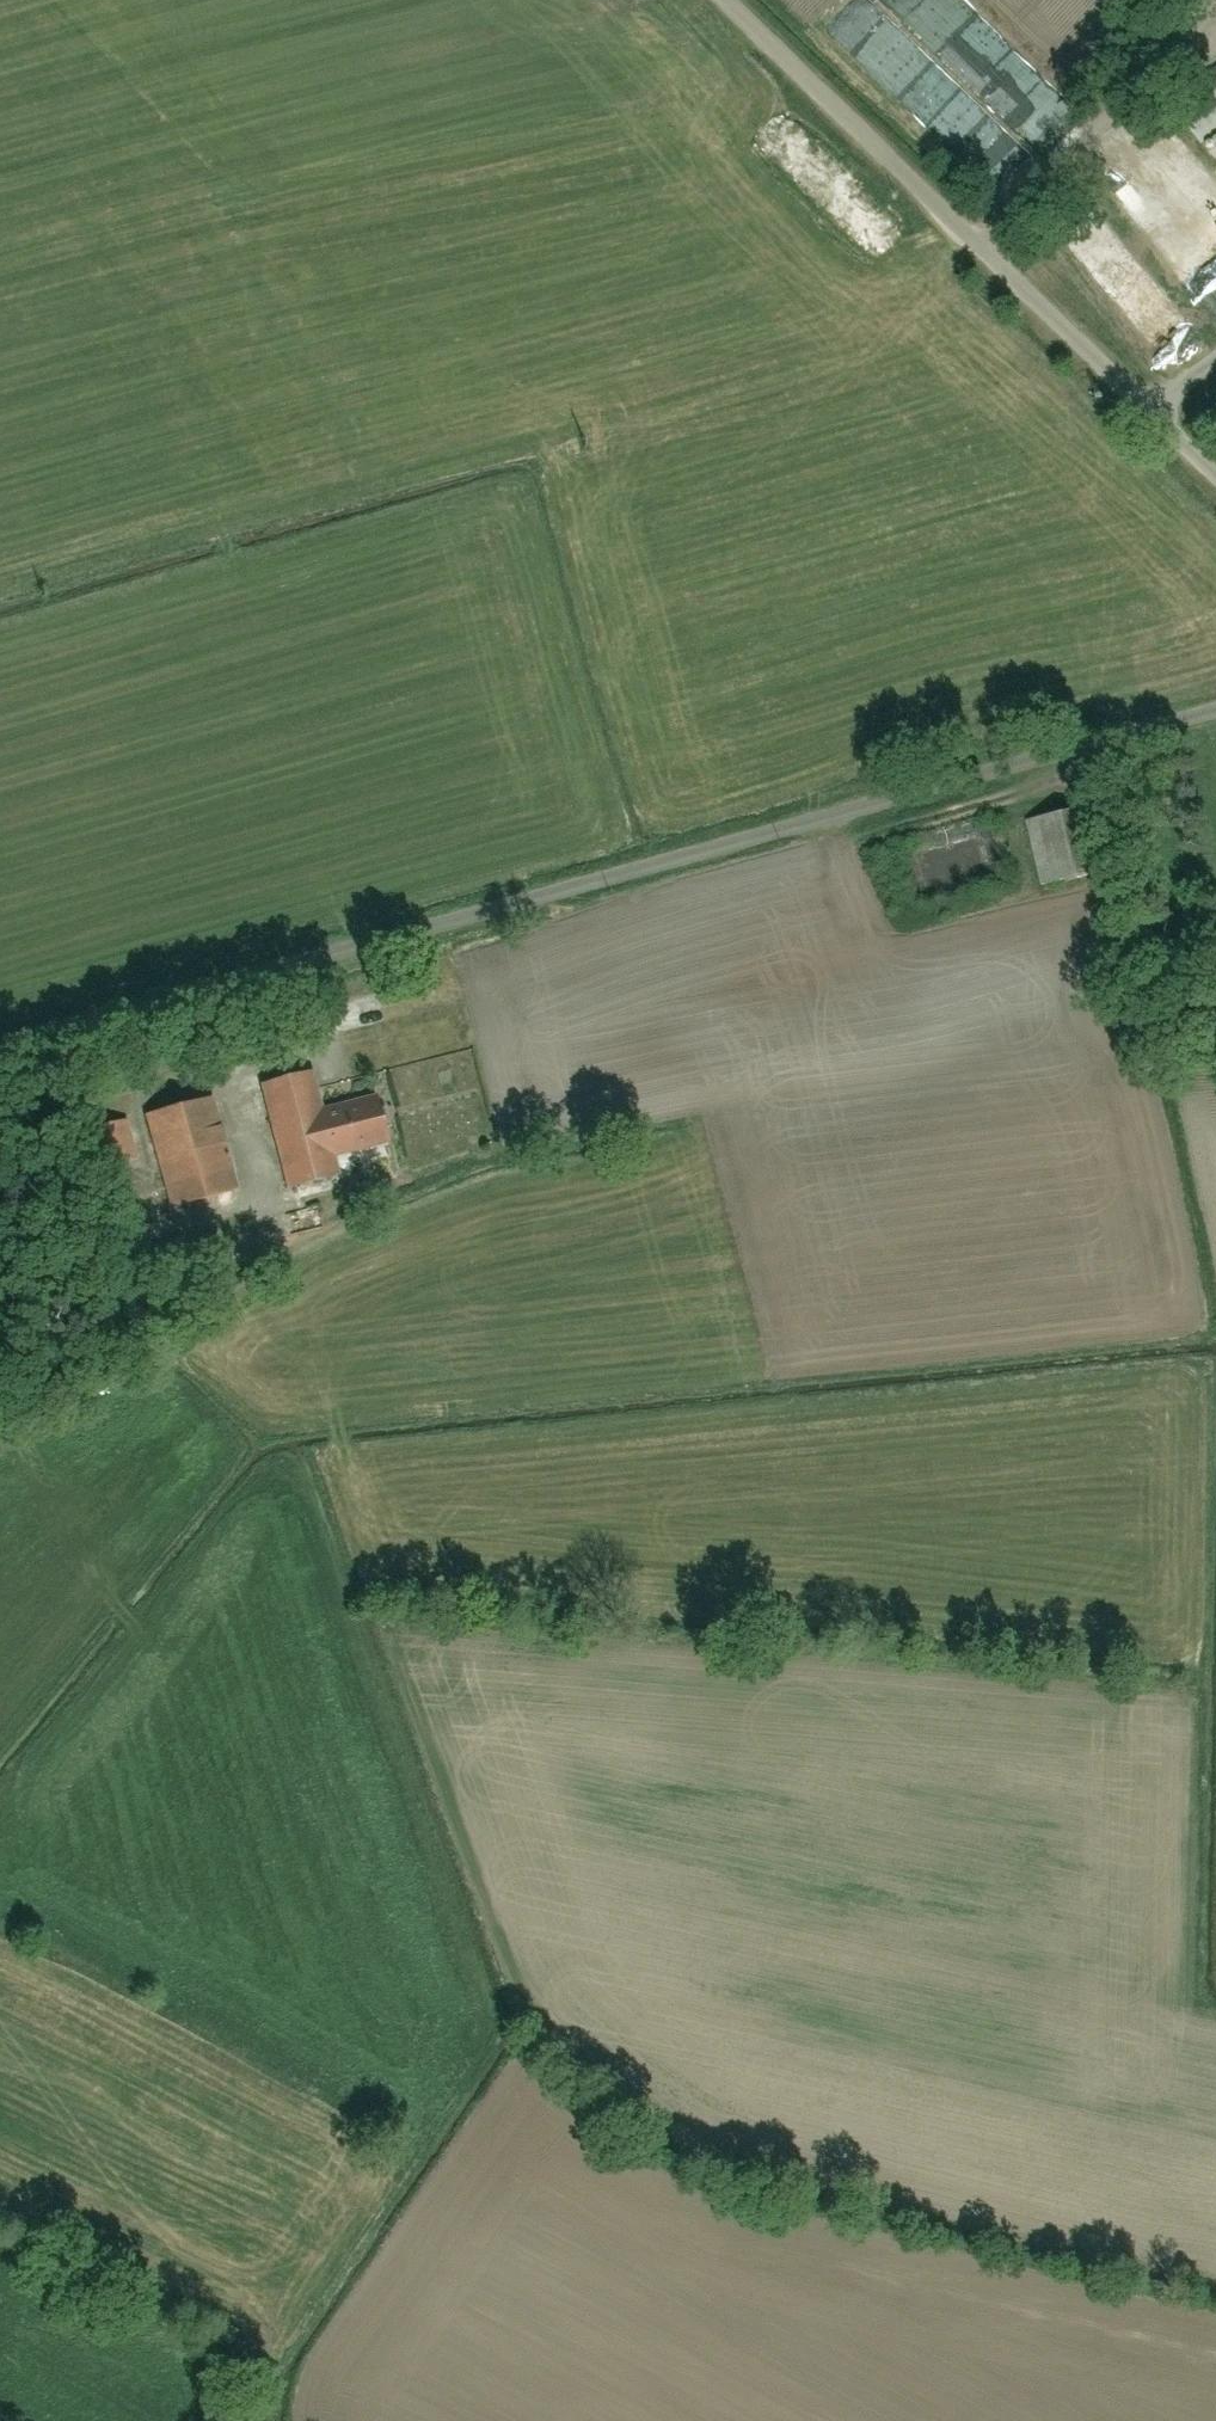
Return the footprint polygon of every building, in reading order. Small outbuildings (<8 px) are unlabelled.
[(1208,140),(1215,133),(1215,74),(1179,102),(1208,140)] [(1029,819),(1042,888),(1097,877),(1084,808),(1029,819)] [(260,1086),(286,1190),(343,1176),(338,1156),(392,1142),(378,1087),(325,1100),(318,1072),(260,1086)] [(216,1094),(147,1113),(173,1208),(242,1189),(216,1094)] [(120,1126),(77,1135),(104,1268),(146,1260),(120,1126)]
